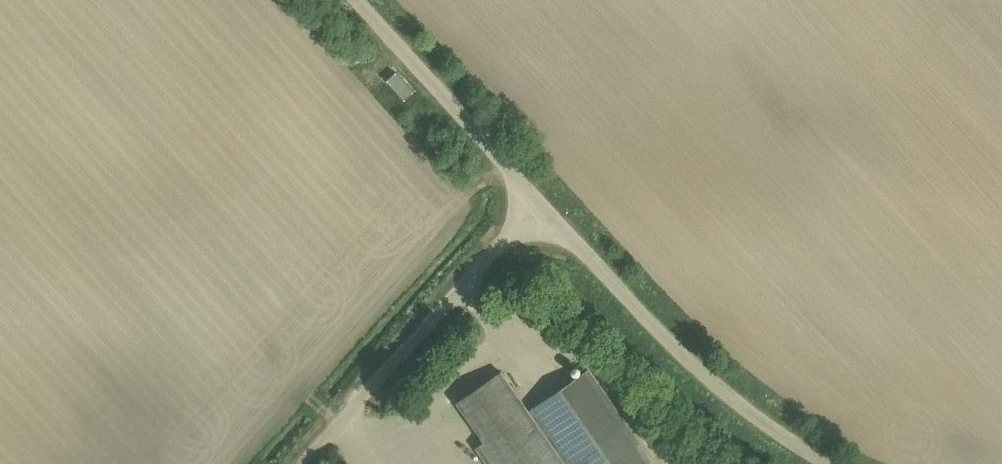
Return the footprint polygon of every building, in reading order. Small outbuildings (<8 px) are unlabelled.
[(485,435),(507,463),(640,463),(659,450),(590,357),(538,397),(509,359),(466,391),(494,429),(485,435)]
